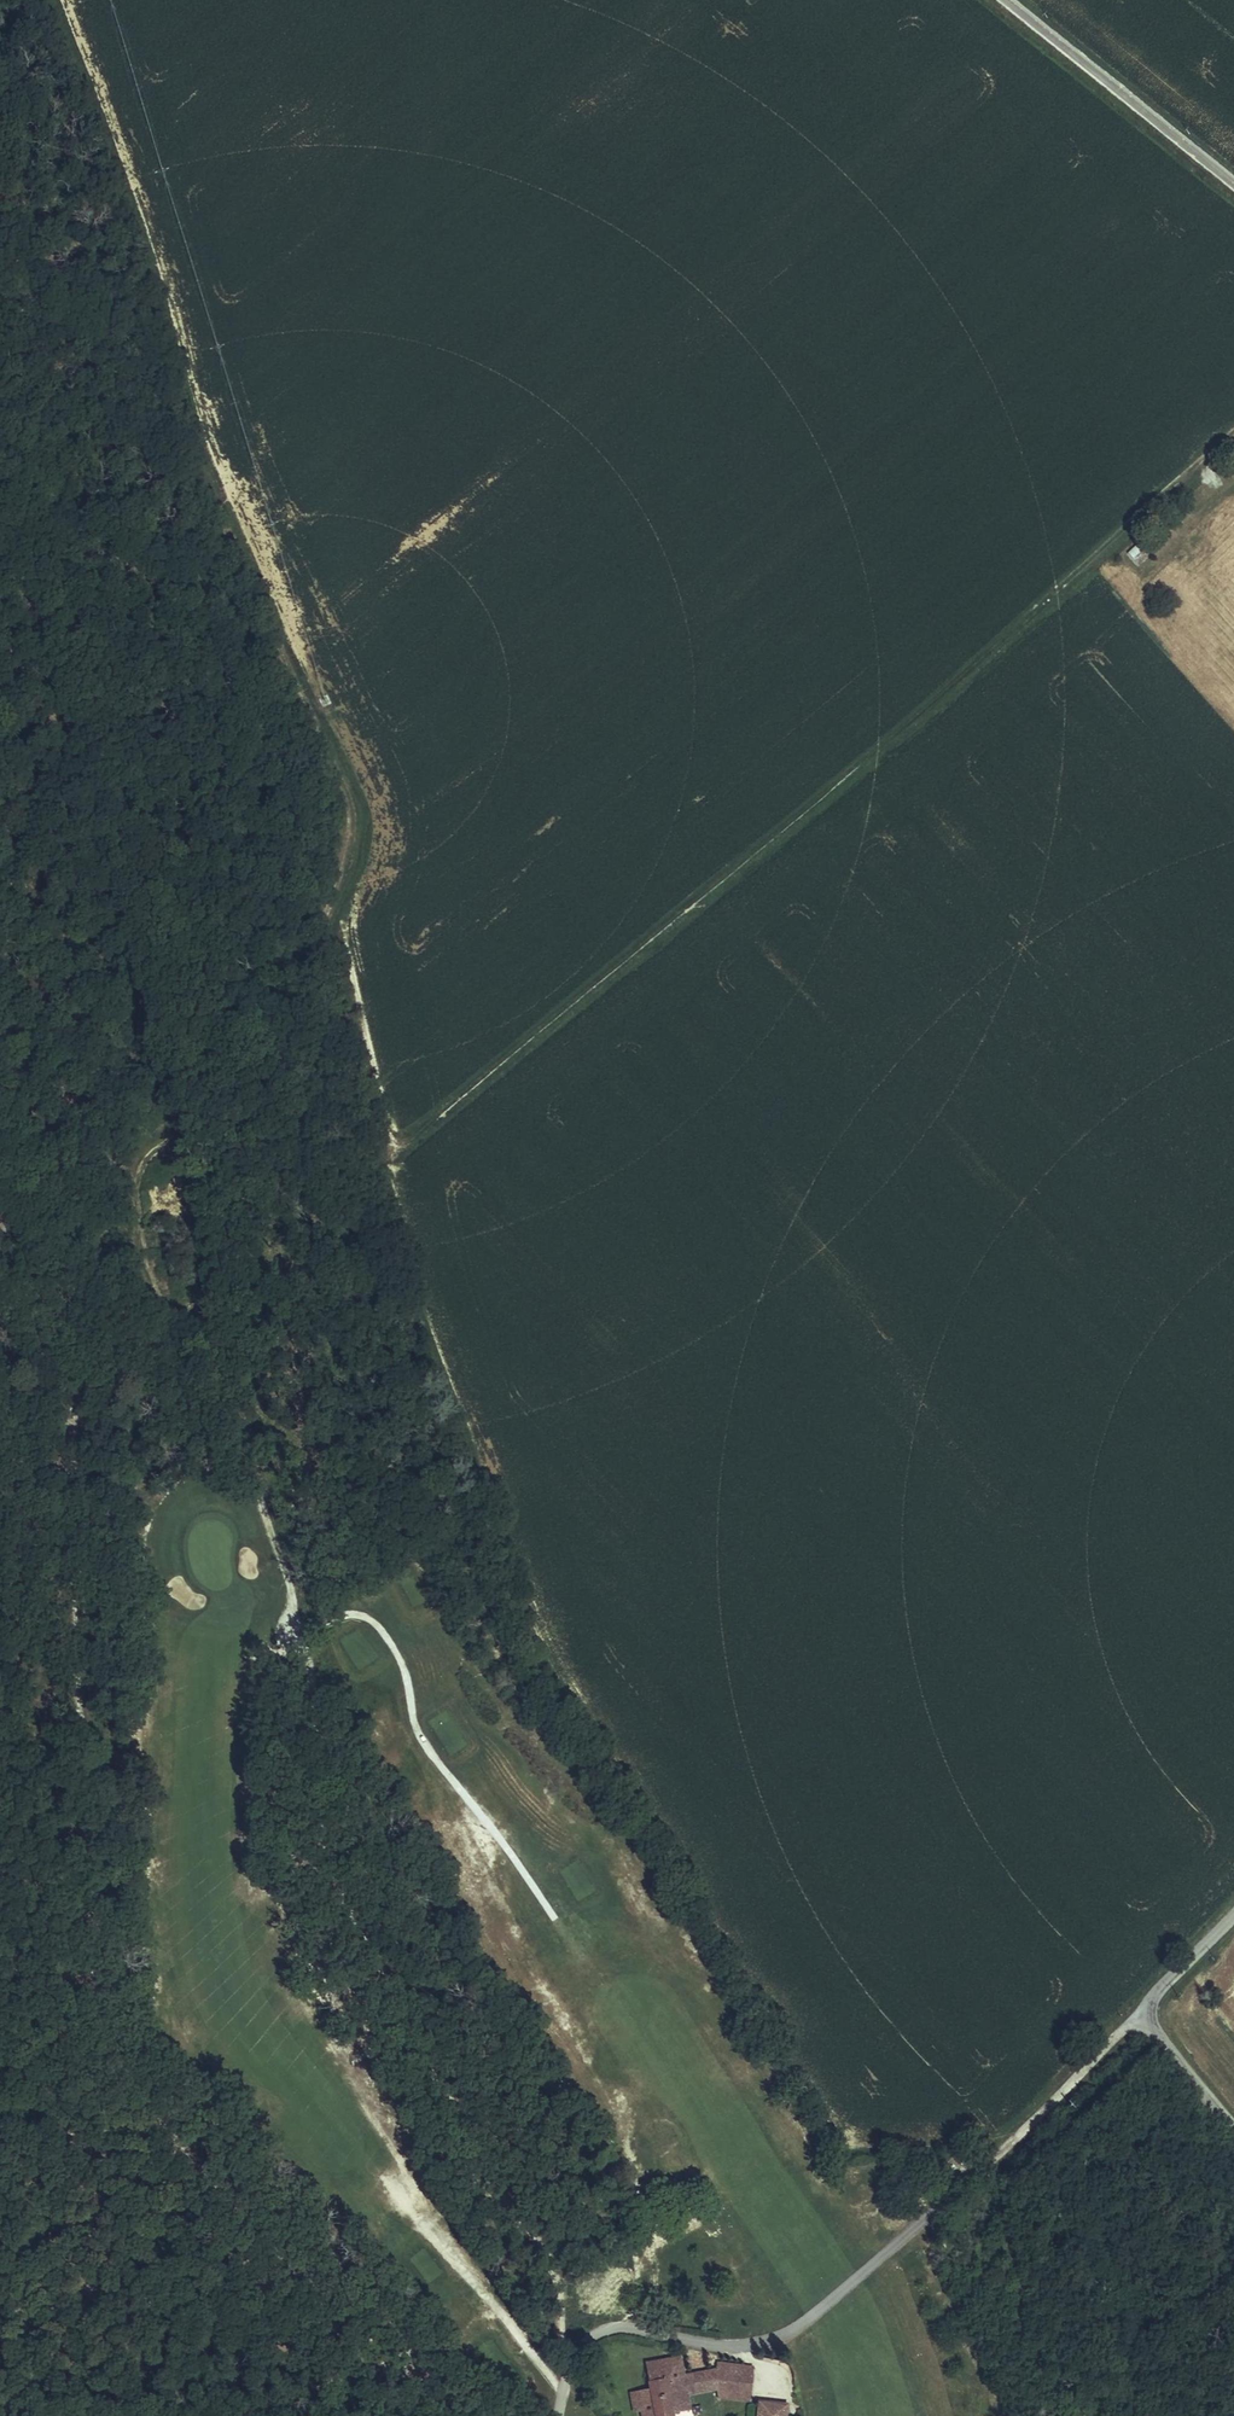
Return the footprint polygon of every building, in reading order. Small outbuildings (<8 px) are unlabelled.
[(1205,487),(1218,482),(1212,465),(1198,470),(1205,487)] [(684,2357),(651,2361),(654,2385),(641,2387),(644,2407),(645,2415),(673,2415),(673,2411),(691,2409),(688,2390),(685,2366),(684,2357)] [(752,2400),(756,2368),(723,2365),(722,2369),(720,2385),(717,2385),(717,2389),(716,2396),(752,2400)] [(685,2366),(688,2390),(709,2391),(709,2389),(717,2389),(717,2385),(720,2385),(722,2369),(685,2366)] [(636,2408),(644,2407),(641,2387),(633,2388),(636,2408)] [(759,2415),(786,2415),(787,2404),(760,2401),(759,2415)]
